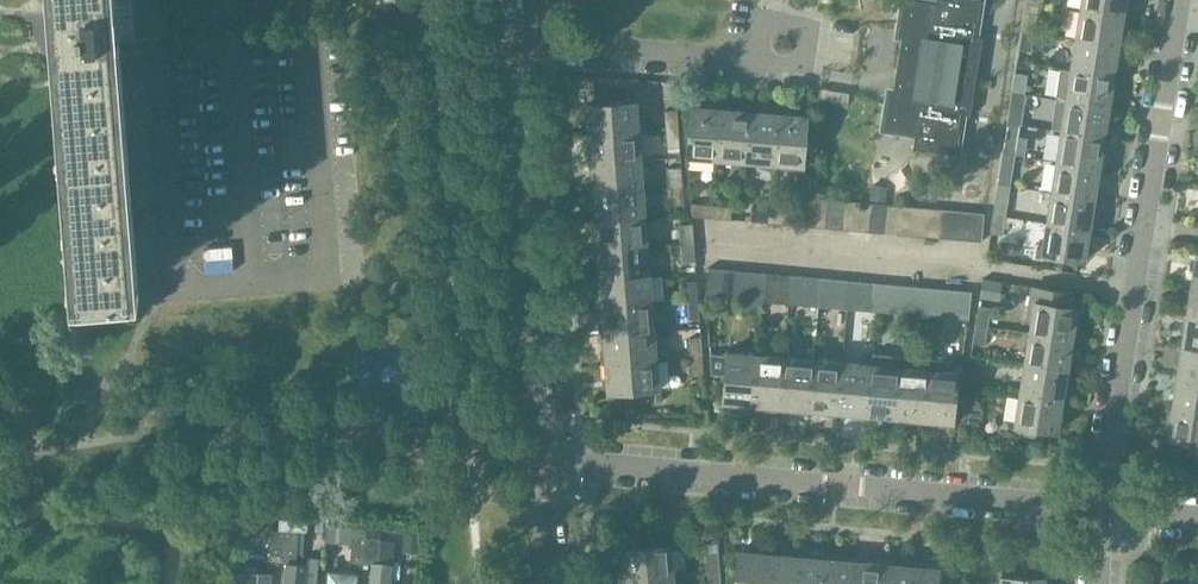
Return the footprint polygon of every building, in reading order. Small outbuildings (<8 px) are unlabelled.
[(116,0),(49,0),(72,296),(139,291),(119,30),(128,30),(125,0),(117,0),(116,0)] [(901,17),(899,26),(900,26),(898,36),(902,36),(898,58),(897,67),(893,91),(889,91),(888,101),(887,101),(886,111),(883,129),(915,134),(913,148),(930,151),(930,147),(958,151),(959,141),(960,141),(962,132),(961,131),(964,114),(970,115),(983,37),(976,36),(979,19),(981,9),(980,9),(982,0),(937,0),(936,3),(919,0),(904,0),(901,16),(901,17)] [(1080,9),(1123,15),(1126,0),(1082,0),(1080,9)] [(1080,9),(1075,39),(1118,46),(1123,15),(1080,9)] [(1025,12),(1022,29),(1035,31),(1037,14),(1025,12)] [(1035,31),(1022,29),(1019,49),(1032,51),(1035,31)] [(1075,39),(1071,70),(1114,76),(1118,46),(1075,39)] [(1055,98),(1066,100),(1109,107),(1114,76),(1071,70),(1060,68),(1055,98)] [(1016,73),(1013,92),(1025,94),(1028,75),(1016,73)] [(1025,94),(1013,92),(1010,110),(1022,112),(1025,94)] [(1066,100),(1061,130),(1104,137),(1109,107),(1066,100)] [(586,105),(589,134),(639,131),(637,101),(586,105)] [(688,157),(717,159),(721,109),(692,106),(688,157)] [(665,110),(666,129),(679,128),(677,109),(665,110)] [(717,159),(746,161),(750,111),(721,109),(717,159)] [(746,161),(774,164),(779,113),(750,111),(746,161)] [(779,113),(774,164),(803,166),(808,116),(779,113)] [(679,128),(666,129),(667,148),(680,147),(679,128)] [(1061,130),(1056,161),(1099,168),(1104,137),(1061,130)] [(589,134),(591,163),(641,159),(639,131),(589,134)] [(1006,134),(1003,153),(1015,155),(1018,136),(1006,134)] [(1015,155),(1003,153),(1000,171),(1012,173),(1015,155)] [(591,163),(593,191),(643,187),(641,159),(591,163)] [(1056,161),(1051,191),(1094,198),(1099,168),(1056,161)] [(669,168),(670,186),(683,185),(681,167),(669,168)] [(888,199),(891,184),(876,182),(873,197),(888,199)] [(683,185),(670,186),(672,205),(684,205),(683,185)] [(593,191),(595,220),(645,216),(643,187),(593,191)] [(1051,191),(1046,222),(1090,229),(1094,198),(1051,191)] [(996,195),(993,214),(1006,216),(1009,197),(996,195)] [(799,225),(813,226),(816,198),(801,196),(799,225)] [(813,226),(827,227),(830,199),(816,198),(813,226)] [(827,227),(841,229),(844,200),(830,199),(827,227)] [(841,229),(855,230),(858,202),(844,200),(841,229)] [(855,230),(869,231),(872,203),(858,202),(855,230)] [(869,231),(883,233),(886,204),(872,203),(869,231)] [(694,216),(711,218),(713,205),(695,204),(694,216)] [(883,233),(897,234),(900,205),(886,204),(883,233)] [(713,205),(711,218),(731,219),(732,207),(713,205)] [(897,234),(911,235),(914,207),(900,205),(897,234)] [(911,235),(925,236),(928,208),(914,207),(911,235)] [(750,221),(770,222),(771,210),(751,208),(750,221)] [(925,236),(939,238),(942,209),(928,208),(925,236)] [(939,238),(954,239),(956,210),(942,209),(939,238)] [(771,210),(770,222),(787,224),(789,211),(771,210)] [(954,239),(968,240),(970,212),(956,210),(954,239)] [(970,212),(968,240),(982,241),(984,213),(970,212)] [(1006,216),(993,214),(990,233),(1003,235),(1006,216)] [(595,220),(597,248),(647,244),(645,216),(595,220)] [(1090,229),(1046,222),(1041,253),(1085,260),(1090,229)] [(680,224),(682,243),(694,242),(693,223),(680,224)] [(694,242),(682,243),(683,261),(696,261),(694,242)] [(597,248),(599,277),(649,273),(647,244),(597,248)] [(705,296),(719,297),(722,269),(708,267),(705,296)] [(719,297),(733,298),(736,270),(722,269),(719,297)] [(733,298),(747,300),(750,271),(736,270),(733,298)] [(747,300),(761,301),(763,273),(750,271),(747,300)] [(599,277),(602,305),(651,302),(649,273),(599,277)] [(761,301),(775,302),(777,274),(763,273),(761,301)] [(775,302),(789,303),(791,275),(777,274),(775,302)] [(789,303),(803,305),(805,276),(791,275),(789,303)] [(803,305),(816,306),(819,278),(805,276),(803,305)] [(985,277),(984,294),(1003,295),(1004,278),(985,277)] [(816,306),(830,307),(833,279),(819,278),(816,306)] [(830,307),(844,308),(847,280),(833,279),(830,307)] [(844,308),(858,310),(861,281),(847,280),(844,308)] [(684,282),(686,300),(699,299),(697,281),(684,282)] [(858,310),(872,311),(875,283),(861,281),(858,310)] [(872,311),(886,312),(888,284),(875,283),(872,311)] [(886,312),(900,313),(902,285),(888,284),(886,312)] [(1187,314),(1197,316),(1197,285),(1192,284),(1187,314)] [(900,313),(914,315),(916,286),(902,285),(900,313)] [(914,315),(927,316),(930,288),(916,286),(914,315)] [(1036,287),(1029,333),(1072,339),(1077,309),(1072,308),(1074,294),(1036,287)] [(927,316),(941,317),(944,289),(930,288),(927,316)] [(941,317),(955,318),(958,290),(944,289),(941,317)] [(958,290),(955,318),(969,320),(972,291),(958,290)] [(699,299),(686,300),(688,319),(700,318),(699,299)] [(602,305),(604,334),(654,330),(651,302),(602,305)] [(979,305),(976,324),(988,326),(991,307),(979,305)] [(1182,344),(1197,347),(1197,316),(1187,314),(1182,344)] [(988,326),(976,324),(973,343),(985,345),(988,326)] [(604,334),(606,362),(656,359),(654,330),(604,334)] [(1029,333),(1024,363),(1067,370),(1072,339),(1029,333)] [(689,338),(690,357),(703,357),(701,337),(689,338)] [(1178,375),(1197,378),(1197,347),(1182,344),(1178,375)] [(723,402),(752,405),(756,354),(727,352),(727,355),(710,354),(712,374),(725,375),(723,402)] [(752,405),(781,407),(785,357),(756,354),(752,405)] [(703,357),(690,357),(692,376),(704,375),(703,357)] [(781,407),(809,410),(814,360),(785,357),(781,407)] [(656,359),(606,362),(608,392),(658,388),(656,359)] [(809,410),(838,412),(843,362),(814,360),(809,410)] [(838,412),(867,415),(871,365),(843,362),(838,412)] [(1024,363),(1019,394),(1062,401),(1067,370),(1024,363)] [(867,415),(896,417),(900,367),(871,365),(867,415)] [(896,417),(924,420),(929,370),(900,367),(896,417)] [(969,367),(966,386),(978,388),(981,369),(969,367)] [(929,370),(924,420),(953,423),(958,372),(929,370)] [(1173,405),(1197,409),(1197,378),(1178,375),(1173,405)] [(978,388),(966,386),(960,422),(979,425),(981,407),(976,406),(978,388)] [(1062,401),(1019,394),(1014,425),(1058,432),(1058,430),(1057,430),(1062,401)] [(1173,405),(1168,437),(1167,436),(1167,438),(1197,443),(1197,409),(1173,405)] [(270,555),(284,556),(286,530),(272,529),(270,555)] [(286,530),(284,556),(297,557),(300,531),(286,530)] [(350,561),(364,563),(367,537),(353,536),(350,561)] [(367,537),(364,563),(378,564),(381,539),(367,537)] [(623,577),(673,573),(687,572),(685,553),(706,552),(705,542),(621,549),(623,577)] [(719,551),(706,552),(708,571),(720,570),(719,551)] [(767,553),(739,551),(736,583),(765,583),(767,553)] [(825,558),(824,558),(824,553),(809,552),(809,557),(796,556),(794,583),(823,583),(825,558)] [(796,556),(767,553),(765,583),(794,583),(796,556)] [(854,561),(825,558),(823,583),(852,583),(854,561)] [(882,563),(854,561),(852,583),(881,583),(882,563)] [(911,566),(882,563),(881,583),(910,583),(911,566)] [(910,583),(939,583),(940,568),(911,566),(910,583)] [(393,570),(370,568),(369,583),(392,583),(393,570)] [(720,570),(708,571),(709,583),(721,583),(720,570)] [(623,583),(674,583),(673,573),(623,577),(623,583)] [(243,575),(243,583),(274,583),(274,577),(243,575)] [(960,575),(947,575),(947,583),(959,583),(960,575)] [(329,576),(329,583),(360,583),(360,578),(329,576)]
